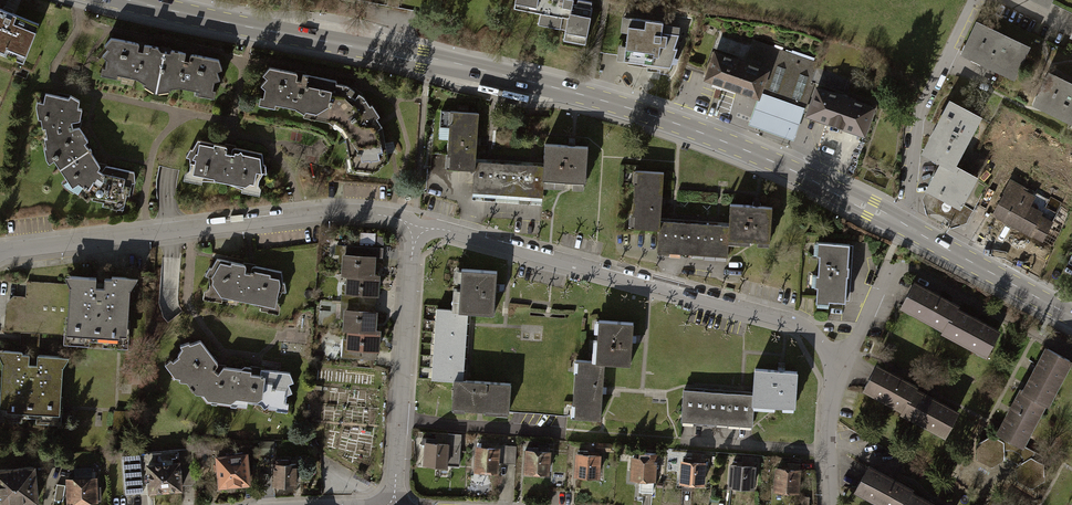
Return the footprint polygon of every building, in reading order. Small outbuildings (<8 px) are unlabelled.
[(514,7),(540,12),(538,23),(565,28),(563,40),(585,44),(592,8),(572,4),(573,0),(515,0),(514,7)] [(0,9),(0,55),(22,64),(38,24),(0,9)] [(665,23),(624,17),(622,31),(628,32),(626,46),(620,45),(618,60),(646,64),(646,66),(648,66),(659,67),(659,71),(667,72),(668,67),(671,67),(673,63),(677,63),(679,58),(675,57),(678,48),(675,47),(680,34),(681,26),(665,24),(665,23)] [(1030,46),(977,21),(962,54),(1014,79),(1030,46)] [(137,44),(111,38),(105,46),(108,48),(102,55),(106,59),(105,68),(102,68),(100,74),(116,78),(117,74),(135,78),(145,83),(143,85),(155,93),(169,90),(169,88),(180,87),(199,91),(198,95),(214,98),(215,90),(213,90),(214,81),(219,80),(216,71),(221,69),(218,60),(192,54),(190,55),(189,61),(187,61),(184,60),(185,54),(171,50),(170,53),(160,51),(157,48),(144,45),(142,52),(140,51),(137,50),(138,45),(137,44)] [(818,63),(752,39),(746,58),(770,66),(761,91),(805,106),(806,106),(815,83),(811,82),(818,63)] [(746,58),(714,48),(704,77),(759,96),(761,91),(770,66),(746,58)] [(270,68),(263,76),(267,79),(261,86),(265,90),(263,98),(260,97),(258,105),(318,119),(328,122),(341,131),(346,138),(349,155),(345,156),(347,171),(372,172),(389,161),(385,145),(382,137),(378,129),(382,127),(377,119),(380,117),(372,105),(370,106),(364,97),(359,94),(356,98),(352,96),(355,91),(347,86),(336,84),(337,81),(303,75),(301,82),(298,81),(296,81),(297,75),(297,74),(270,68)] [(1049,73),(1034,105),(1071,123),(1071,84),(1049,73)] [(876,104),(816,83),(806,113),(865,134),(876,104)] [(793,138),(805,106),(761,91),(759,96),(749,122),(793,138)] [(46,94),(44,104),(37,102),(36,107),(37,120),(41,119),(42,128),(45,129),(47,138),(44,139),(46,149),(43,150),(45,160),(49,163),(54,161),(72,187),(77,184),(90,193),(88,197),(115,210),(122,206),(127,196),(130,197),(132,183),(135,181),(134,172),(106,165),(102,173),(99,172),(97,171),(98,165),(84,145),(88,142),(78,128),(71,130),(71,126),(71,123),(80,122),(82,110),(78,109),(79,100),(69,96),(69,98),(46,94)] [(979,117),(952,102),(926,150),(944,160),(927,191),(957,207),(975,175),(953,164),(979,117)] [(456,170),(476,170),(476,161),(478,141),(479,114),(452,112),(448,170),(456,170)] [(262,154),(198,140),(192,150),(190,150),(186,157),(190,157),(190,163),(189,170),(185,172),(183,180),(201,183),(202,180),(215,181),(242,188),(241,191),(260,195),(261,188),(259,185),(260,178),(263,173),(266,173),(265,164),(263,164),(262,154)] [(484,162),(476,161),(476,170),(475,193),(544,197),(545,181),(586,183),(588,148),(566,147),(546,145),(545,166),(536,165),(530,165),(512,164),(507,163),(489,162),(484,162)] [(631,225),(659,227),(659,221),(661,201),(663,171),(634,169),(631,225)] [(992,215),(1045,241),(1056,218),(1032,206),(1039,192),(1010,178),(992,215)] [(669,222),(659,221),(659,227),(658,248),(726,252),(727,238),(769,240),(771,204),(751,203),(731,201),(730,225),(721,225),(715,225),(697,224),(692,223),(674,222),(669,222)] [(364,245),(385,245),(385,233),(363,234),(364,245)] [(849,244),(822,242),(821,255),(819,254),(819,274),(820,274),(819,285),(817,285),(817,298),(829,298),(829,300),(846,301),(847,275),(849,276),(849,272),(849,266),(848,265),(849,244)] [(338,262),(341,262),(341,253),(376,255),(375,257),(382,258),(383,247),(345,244),(345,245),(335,244),(334,254),(338,254),(338,262)] [(376,255),(341,253),(341,262),(339,275),(344,275),(344,284),(343,293),(375,295),(378,295),(379,283),(380,273),(374,273),(375,270),(375,257),(376,255)] [(251,265),(216,258),(210,267),(208,266),(204,274),(207,274),(208,282),(207,287),(203,290),(201,297),(220,301),(220,297),(233,297),(248,300),(260,305),(259,308),(276,312),(279,305),(276,301),(277,297),(280,290),(284,291),(283,282),(281,282),(280,271),(251,265)] [(496,273),(463,271),(460,312),(439,311),(434,382),(457,383),(455,409),(482,411),(487,411),(486,414),(510,416),(512,385),(465,382),(466,371),(466,366),(467,348),(467,343),(469,325),(469,321),(469,312),(493,314),(495,289),(496,273)] [(95,274),(65,272),(70,284),(67,329),(65,329),(65,334),(64,340),(87,341),(87,337),(102,338),(102,343),(122,344),(122,337),(126,337),(130,287),(137,277),(137,274),(111,272),(111,275),(104,275),(104,284),(100,284),(95,284),(95,274)] [(67,329),(70,284),(27,281),(26,296),(14,296),(7,303),(5,330),(65,334),(65,329),(67,329)] [(956,305),(915,283),(903,305),(944,328),(943,330),(985,353),(997,331),(955,308),(956,305)] [(343,308),(374,310),(375,295),(343,293),(344,284),(341,284),(339,318),(342,318),(343,308)] [(374,310),(343,308),(342,318),(342,329),(346,329),(345,338),(341,338),(340,357),(376,360),(377,350),(378,350),(378,344),(379,328),(375,328),(375,324),(376,310),(374,310)] [(632,321),(593,319),(591,359),(575,359),(572,416),(600,417),(602,391),(603,360),(630,361),(631,340),(632,321)] [(180,356),(174,360),(172,358),(166,363),(175,376),(180,376),(180,380),(188,381),(196,393),(201,393),(207,402),(248,408),(249,401),(262,403),(265,408),(268,406),(270,409),(288,411),(289,403),(287,403),(288,395),(294,393),(290,383),(294,382),(290,372),(262,368),(261,374),(256,373),(251,372),(252,367),(245,366),(242,368),(235,368),(224,366),(218,372),(217,370),(216,369),(222,363),(201,340),(190,344),(189,342),(182,345),(183,347),(178,354),(180,356)] [(1044,346),(1021,388),(1018,387),(993,431),(1005,438),(1021,447),(1022,445),(1045,404),(1047,405),(1071,362),(1071,361),(1044,346)] [(0,347),(0,357),(1,360),(0,381),(0,418),(21,420),(21,414),(34,416),(34,421),(57,422),(58,411),(59,411),(62,364),(67,356),(67,354),(36,352),(36,362),(32,361),(28,361),(28,352),(21,351),(22,349),(0,347)] [(915,387),(877,366),(866,387),(904,408),(903,410),(944,433),(956,412),(914,389),(915,387)] [(690,390),(682,390),(680,422),(750,427),(751,407),(793,410),(796,374),(780,373),(750,371),(749,395),(736,394),(730,393),(714,392),(708,392),(694,391),(690,390)] [(448,433),(447,443),(448,443),(446,464),(458,465),(460,434),(448,433)] [(1021,447),(1005,438),(1002,443),(989,436),(976,446),(976,458),(984,463),(991,467),(1004,459),(1003,457),(1018,464),(1016,466),(1016,479),(1031,488),(1045,481),(1043,464),(1030,457),(1034,451),(1022,445),(1021,447)] [(274,441),(259,441),(259,454),(274,454),(274,441)] [(447,443),(424,441),(422,464),(446,466),(446,464),(448,443),(447,443)] [(499,447),(475,445),(472,470),(497,473),(498,462),(499,447)] [(499,447),(498,462),(515,463),(516,446),(499,445),(499,447)] [(178,450),(122,454),(125,493),(143,492),(142,480),(146,480),(145,475),(149,474),(150,491),(181,488),(181,485),(195,484),(192,448),(178,450)] [(550,449),(525,448),(523,473),(548,474),(550,449)] [(668,449),(667,470),(678,471),(677,483),(704,485),(706,452),(668,449)] [(638,456),(631,456),(630,479),(640,480),(639,491),(653,492),(654,481),(656,481),(658,453),(638,451),(638,456)] [(246,454),(218,457),(220,485),(248,482),(246,454)] [(600,455),(575,454),(574,476),(599,478),(600,455)] [(288,459),(274,459),(274,485),(296,485),(296,463),(288,463),(288,459)] [(0,465),(0,503),(37,500),(34,463),(0,465)] [(755,465),(729,464),(727,487),(754,488),(755,465)] [(802,468),(775,466),(773,491),(800,492),(802,468)] [(75,479),(68,479),(68,501),(96,501),(96,499),(100,499),(100,487),(96,487),(95,478),(92,478),(92,468),(75,469),(75,479)] [(871,468),(856,495),(875,504),(932,504),(911,494),(913,491),(871,468)] [(65,485),(57,484),(54,500),(63,501),(65,485)]
